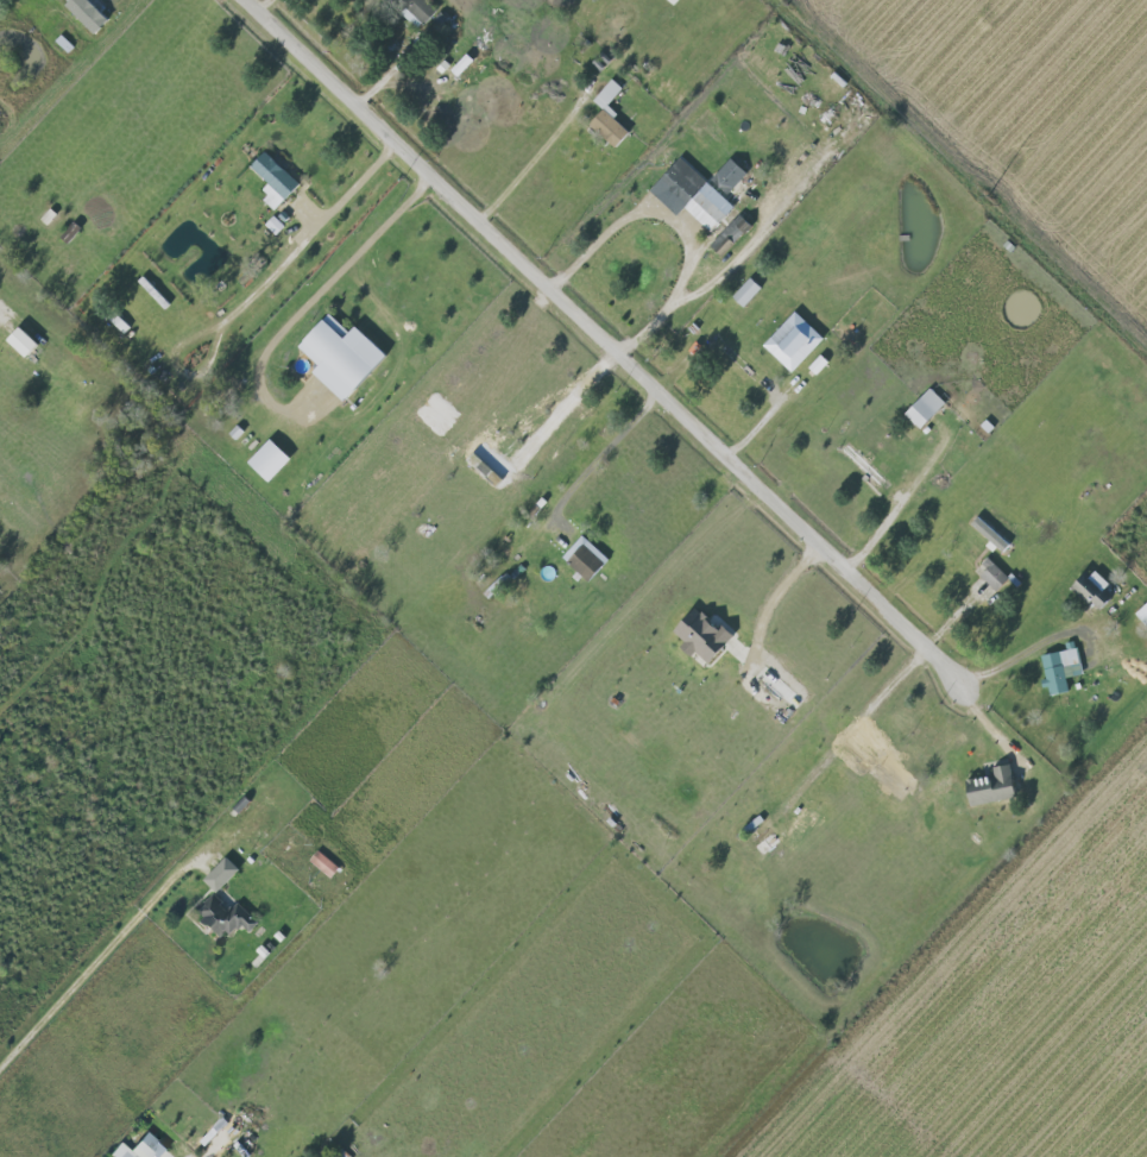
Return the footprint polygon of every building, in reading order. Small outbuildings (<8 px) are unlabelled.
[(97,33),(111,19),(91,0),(72,0),(68,5),(97,33)] [(429,0),(401,0),(397,4),(422,27),(439,9),(429,0)] [(463,85),(494,47),(479,35),(448,73),(463,85)] [(608,104),(623,88),(613,79),(594,100),(604,110),(591,124),(617,148),(631,133),(615,117),(618,114),(608,104)] [(301,184),(266,152),(252,167),(270,183),(261,193),(278,208),(301,184)] [(686,208),(711,232),(735,205),(682,157),(652,190),(680,215),(686,208)] [(749,173),(732,157),(712,179),(729,194),(749,173)] [(753,223),(742,213),(711,245),(722,256),(753,223)] [(273,217),(266,226),(277,235),(285,226),(273,217)] [(734,296),(745,307),(763,287),(752,277),(734,296)] [(794,372),(826,338),(797,311),(765,345),(794,372)] [(352,333),(331,313),(300,347),(321,366),(315,372),(347,402),(390,355),(358,326),(352,333)] [(40,345),(22,327),(9,340),(27,358),(40,345)] [(922,428),(947,402),(931,388),(907,414),(922,428)] [(250,462),(271,482),(294,459),(272,438),(250,462)] [(1011,545),(980,515),(972,524),(1003,553),(1011,545)] [(591,582),(611,559),(584,535),(564,557),(591,582)] [(979,574),(998,592),(1011,578),(992,560),(979,574)] [(1105,591),(1111,584),(1097,571),(1090,578),(1105,591)] [(1146,629),(1146,604),(1135,612),(1146,630),(1146,629)] [(675,631),(686,642),(682,646),(693,657),(699,651),(710,663),(737,637),(725,624),(720,628),(700,607),(675,631)] [(1042,655),(1049,696),(1070,692),(1068,677),(1083,675),(1078,649),(1042,655)] [(1019,798),(1013,765),(994,768),(995,776),(968,781),(973,806),(1019,798)] [(781,845),(765,815),(747,825),(763,854),(781,845)] [(311,861),(332,878),(340,868),(319,850),(311,861)] [(217,892),(241,870),(228,857),(205,879),(217,892)] [(238,902),(231,910),(214,894),(195,914),(221,937),(227,930),(233,936),(243,924),(252,932),(260,922),(238,902)] [(122,1142),(112,1155),(114,1156),(163,1156),(169,1150),(148,1132),(132,1151),(122,1142)]
